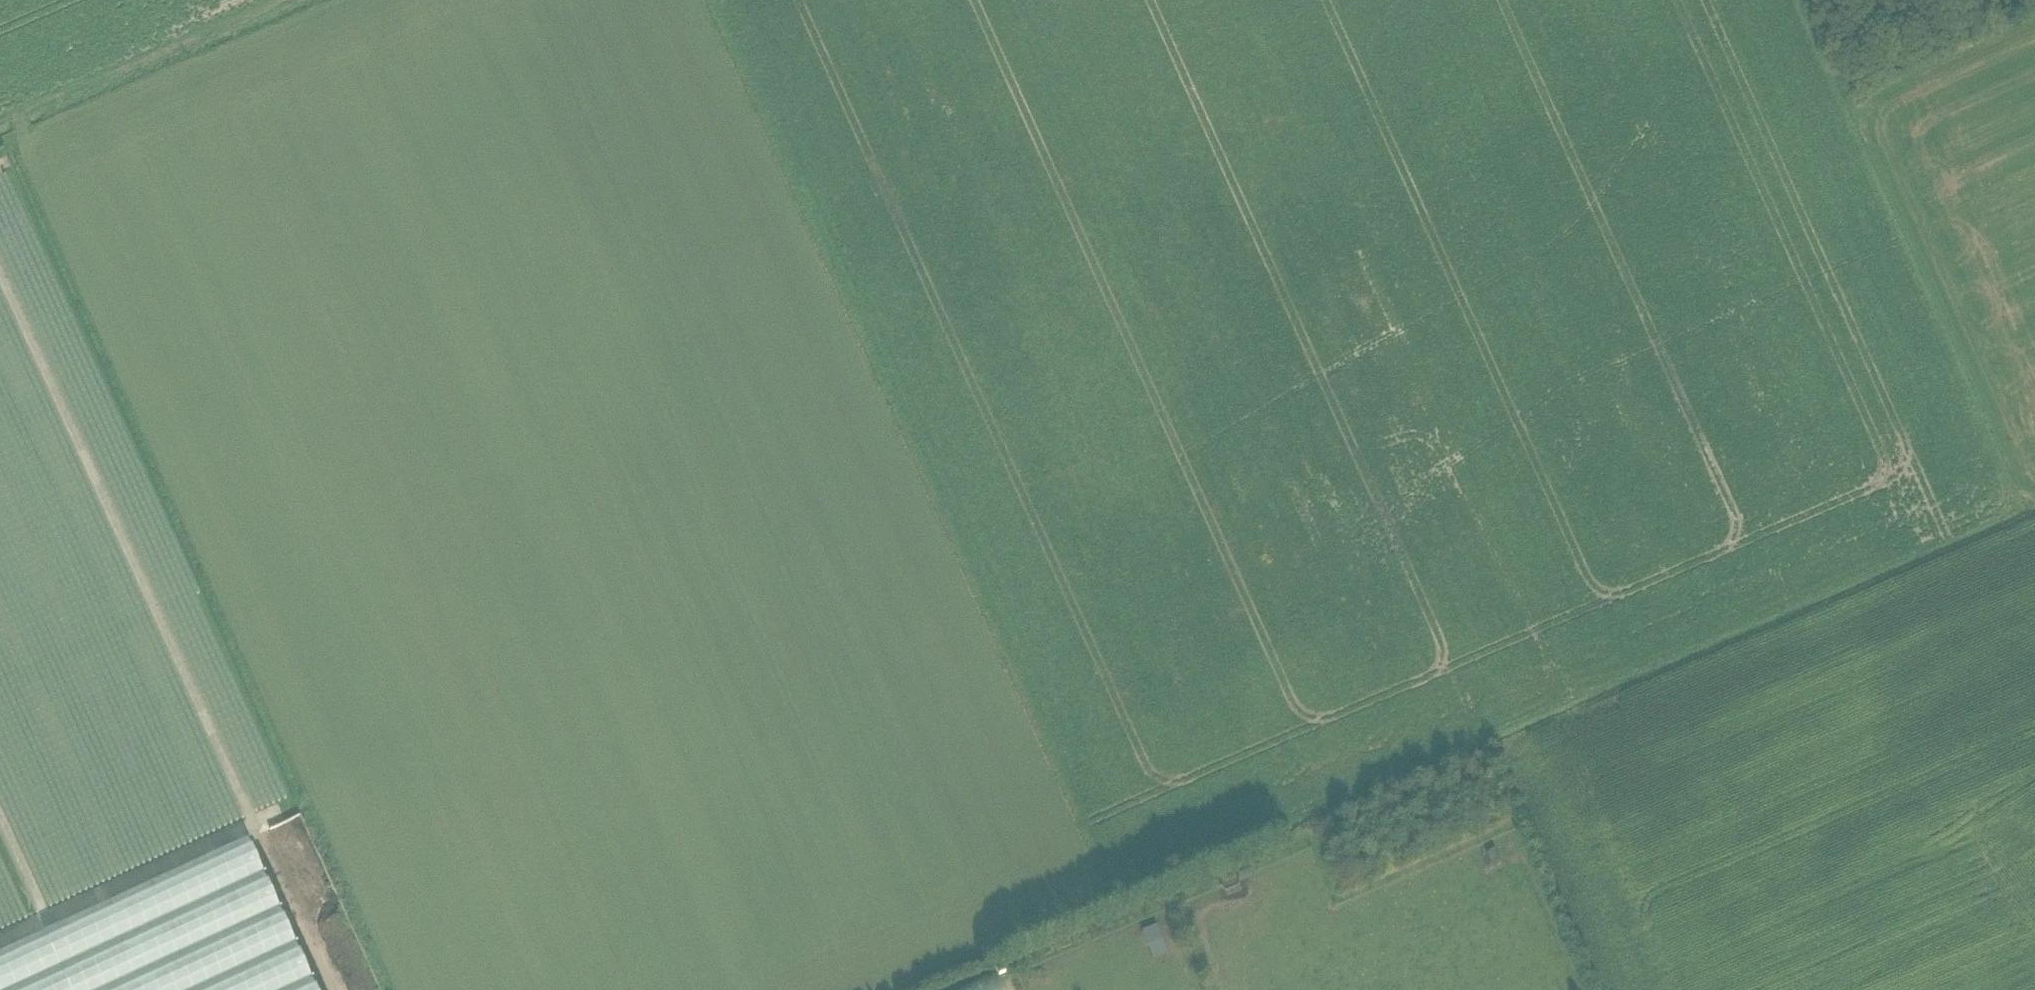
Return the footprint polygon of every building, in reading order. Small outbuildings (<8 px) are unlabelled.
[(247,839),(0,953),(0,989),(316,989),(247,839)]
